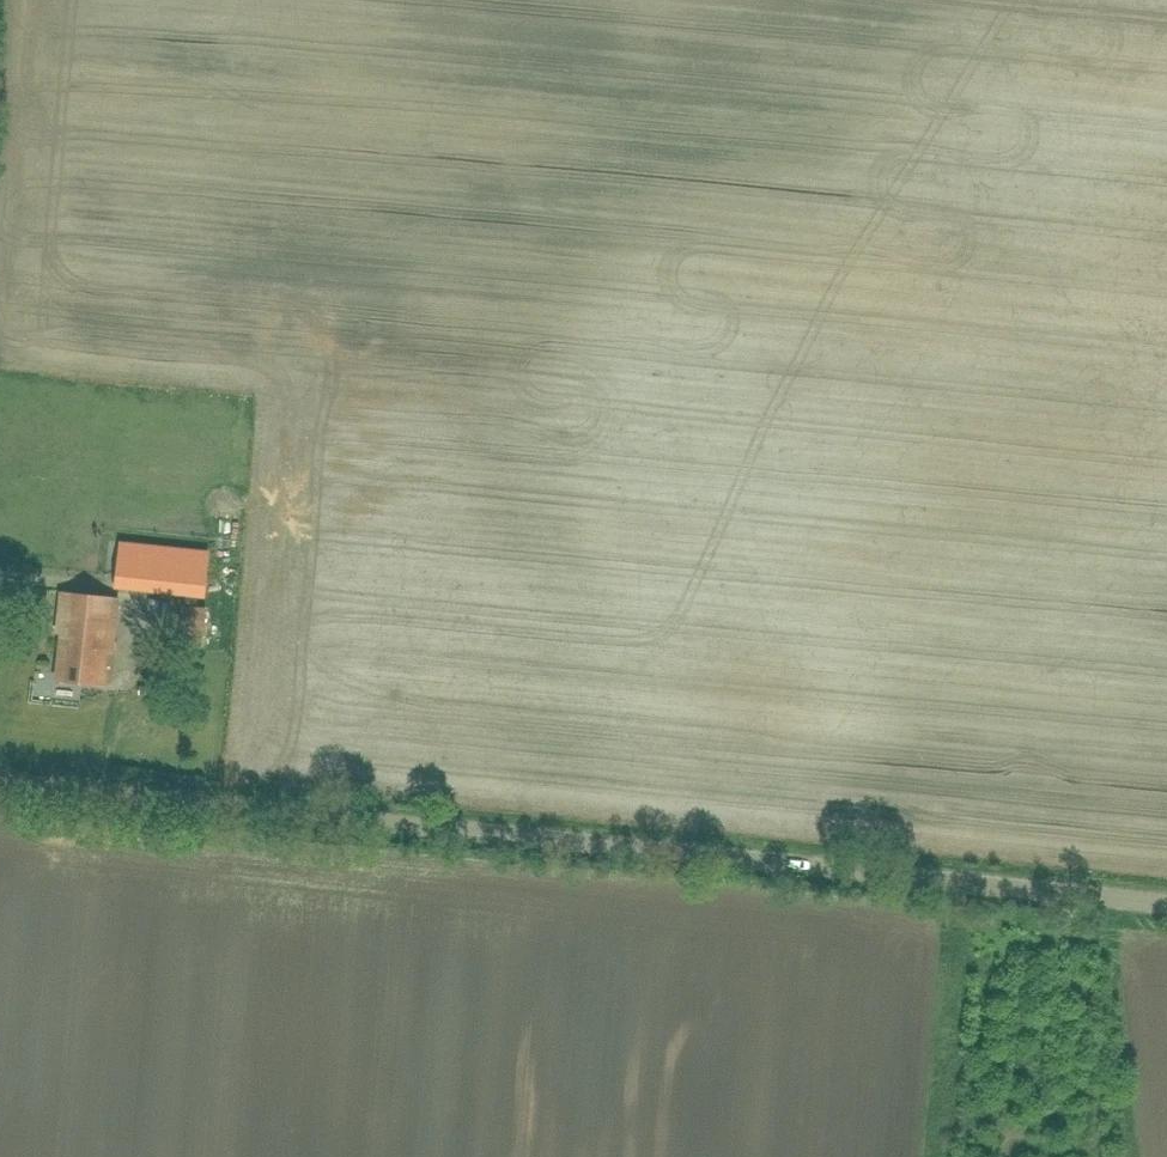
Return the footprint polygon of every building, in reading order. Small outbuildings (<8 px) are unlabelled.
[(211,551),(122,542),(117,590),(206,599),(211,551)] [(114,597),(54,593),(47,682),(107,686),(114,597)]
